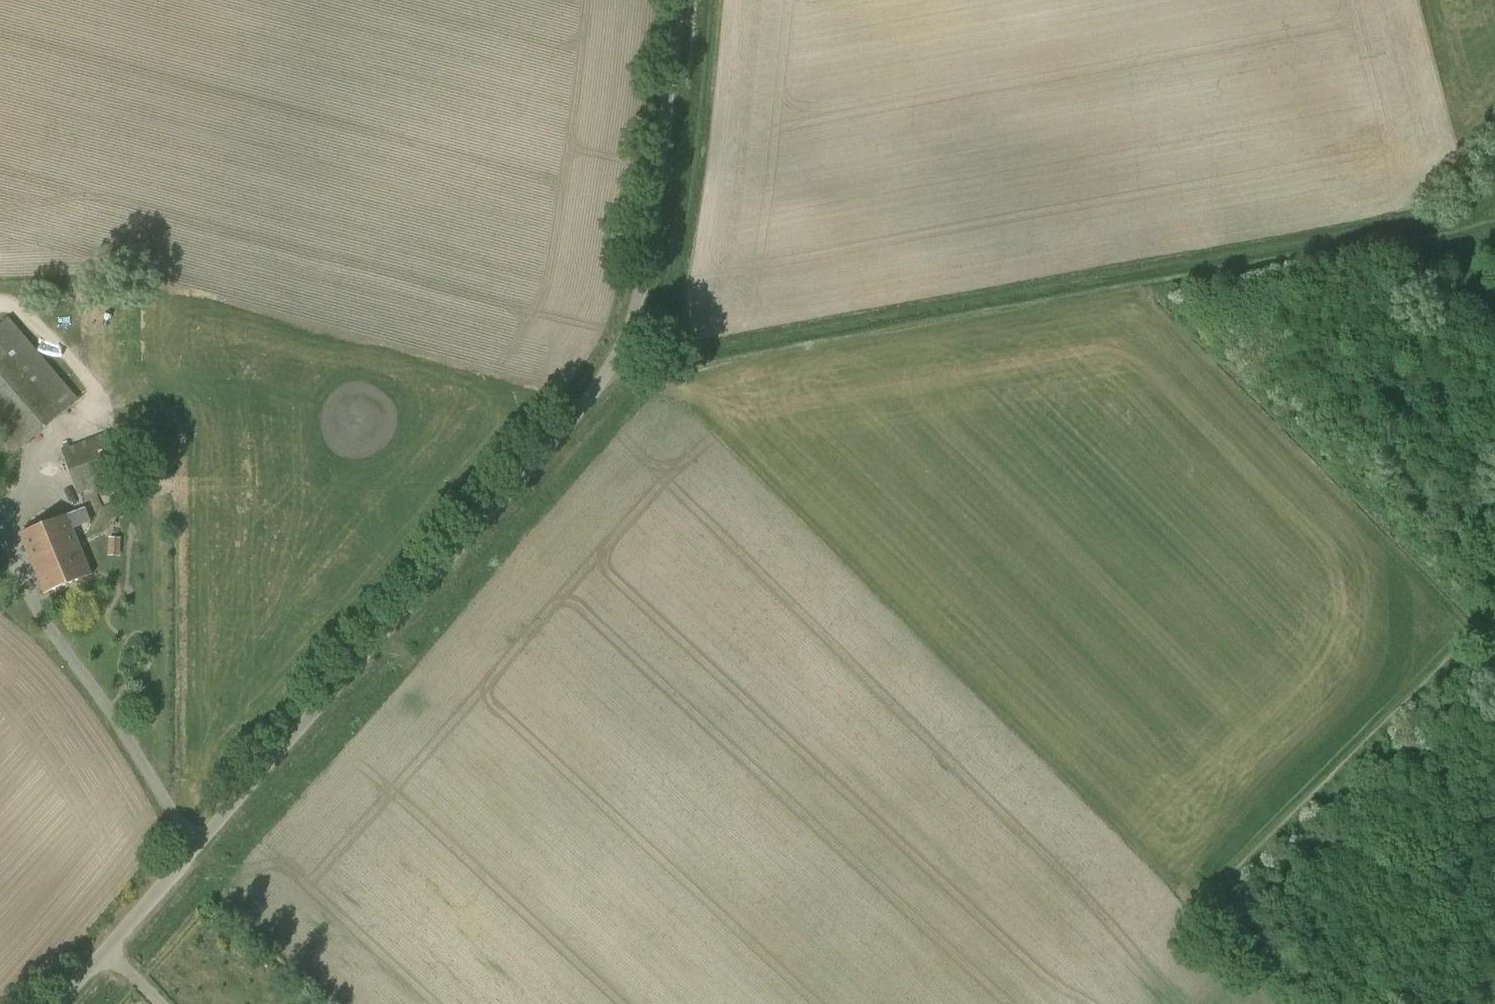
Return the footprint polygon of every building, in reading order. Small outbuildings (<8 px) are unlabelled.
[(9,318),(0,326),(0,435),(14,451),(77,399),(9,318)] [(108,433),(62,450),(78,492),(124,475),(108,433)] [(129,499),(123,485),(103,494),(108,507),(129,499)] [(21,533),(31,559),(47,553),(50,560),(81,548),(68,514),(21,533)] [(47,553),(31,559),(45,594),(92,575),(81,548),(50,560),(47,553)]
